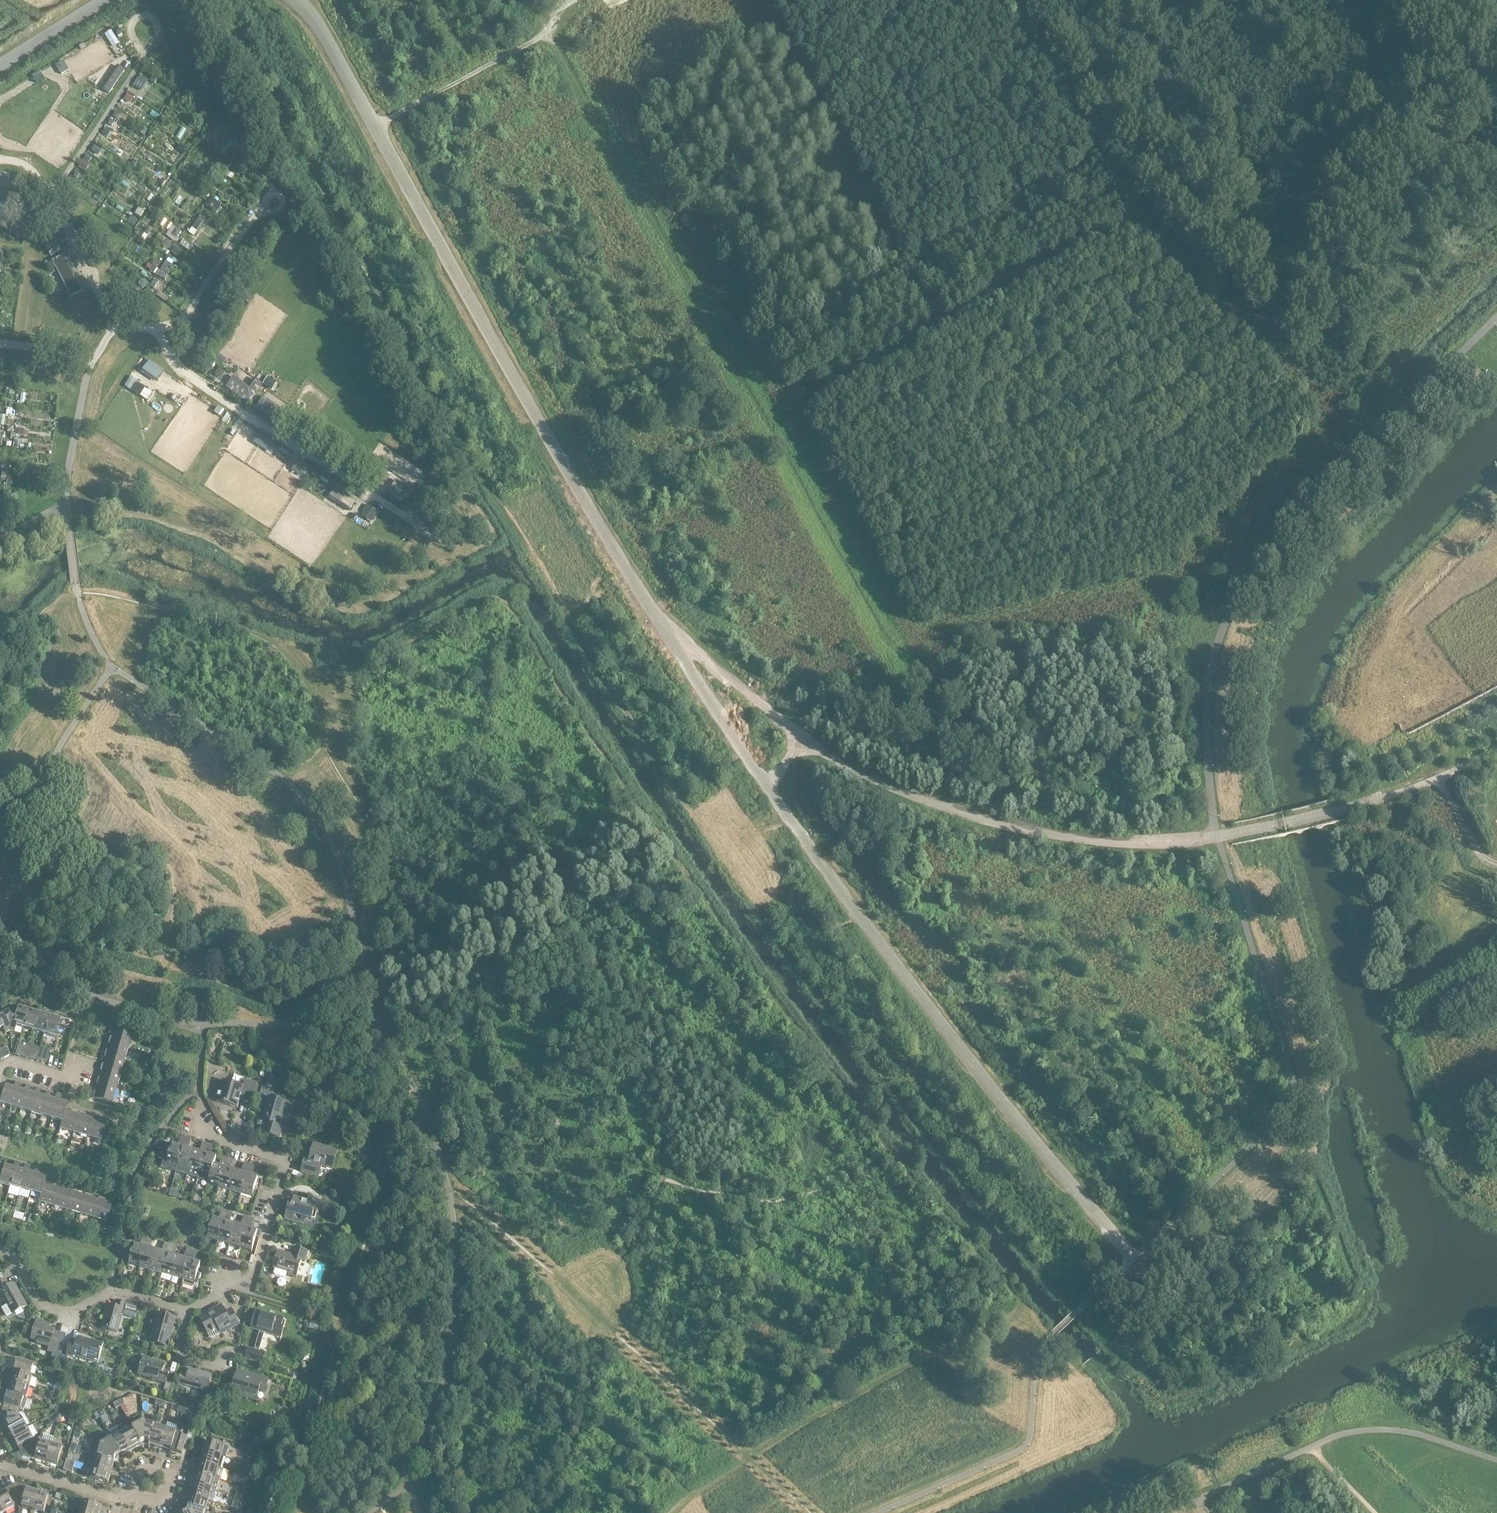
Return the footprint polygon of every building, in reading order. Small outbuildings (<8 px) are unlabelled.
[(112,30),(106,34),(114,47),(120,43),(112,30)] [(119,66),(104,89),(110,93),(125,70),(119,66)] [(0,172),(0,183),(9,184),(11,173),(0,172)] [(83,292),(64,257),(53,263),(72,298),(83,292)] [(141,372),(155,382),(163,370),(148,361),(141,372)] [(232,379),(226,387),(248,404),(256,394),(255,393),(261,384),(256,381),(248,391),(232,379)] [(262,398),(256,408),(272,418),(278,409),(262,398)] [(309,465),(299,458),(292,470),(302,476),(309,465)] [(395,482),(387,494),(398,500),(406,489),(395,482)] [(336,502),(349,510),(357,498),(344,489),(336,502)] [(366,505),(362,511),(374,519),(378,512),(366,505)] [(16,1014),(7,1011),(10,1031),(14,1032),(16,1026),(23,1028),(28,1010),(22,1009),(22,1007),(18,1005),(16,1014)] [(29,1008),(28,1010),(23,1028),(33,1031),(38,1013),(32,1012),(33,1010),(29,1008)] [(3,1027),(6,1033),(10,1031),(7,1011),(0,1015),(0,1029),(3,1027)] [(39,1011),(38,1013),(33,1031),(44,1034),(49,1017),(42,1015),(43,1013),(39,1011)] [(49,1014),(49,1017),(44,1034),(54,1037),(59,1020),(53,1018),(54,1016),(49,1014)] [(108,1043),(110,1044),(128,1049),(132,1035),(114,1030),(112,1038),(110,1037),(108,1043)] [(128,1049),(110,1044),(108,1051),(106,1050),(104,1057),(106,1057),(124,1063),(128,1049)] [(40,1048),(36,1060),(47,1063),(50,1051),(40,1048)] [(124,1063),(106,1057),(104,1065),(102,1064),(100,1070),(102,1071),(120,1076),(124,1063)] [(120,1076),(102,1071),(100,1078),(98,1078),(96,1084),(98,1085),(116,1090),(120,1076)] [(267,1075),(264,1086),(271,1088),(274,1077),(267,1075)] [(216,1088),(213,1098),(216,1102),(237,1108),(240,1096),(246,1097),(245,1102),(251,1103),(256,1084),(244,1081),(243,1087),(222,1081),(220,1089),(216,1088)] [(15,1082),(13,1089),(8,1106),(19,1109),(24,1092),(18,1090),(20,1084),(15,1082)] [(30,1087),(26,1085),(24,1092),(19,1109),(29,1112),(34,1095),(29,1093),(30,1087)] [(116,1090),(98,1085),(96,1092),(94,1091),(92,1097),(94,1098),(112,1103),(116,1090)] [(8,1106),(13,1089),(5,1086),(0,1102),(0,1104),(8,1106)] [(41,1090),(36,1088),(34,1095),(29,1112),(40,1115),(45,1098),(39,1096),(41,1090)] [(51,1093),(46,1092),(45,1098),(40,1115),(50,1118),(55,1101),(49,1099),(51,1093)] [(61,1096),(57,1094),(55,1101),(50,1118),(62,1122),(66,1109),(67,1104),(60,1102),(61,1096)] [(267,1097),(265,1105),(260,1122),(264,1123),(260,1134),(279,1139),(278,1141),(279,1141),(283,1126),(282,1128),(279,1127),(286,1102),(267,1097)] [(62,1122),(60,1128),(74,1132),(79,1114),(71,1112),(72,1110),(66,1109),(62,1122)] [(85,1114),(79,1112),(79,1114),(74,1132),(87,1136),(92,1119),(85,1116),(85,1114)] [(99,1118),(93,1116),(92,1119),(87,1136),(101,1140),(106,1123),(99,1120),(99,1118)] [(105,1141),(111,1143),(112,1143),(115,1133),(108,1130),(105,1141)] [(167,1162),(163,1161),(161,1168),(166,1169),(176,1172),(186,1138),(181,1136),(178,1146),(172,1144),(167,1162)] [(191,1139),(186,1138),(176,1172),(187,1175),(194,1150),(189,1149),(191,1139)] [(200,1152),(194,1150),(187,1175),(198,1178),(208,1144),(203,1143),(200,1152)] [(208,1144),(198,1178),(209,1181),(210,1175),(211,1175),(214,1165),(216,1157),(210,1156),(213,1146),(208,1144)] [(313,1145),(308,1162),(314,1163),(313,1168),(303,1165),(303,1166),(302,1172),(301,1172),(318,1177),(320,1170),(318,1169),(319,1165),(332,1169),(337,1152),(313,1145)] [(219,1166),(214,1165),(211,1175),(210,1175),(209,1181),(208,1183),(219,1186),(227,1159),(222,1157),(219,1166)] [(232,1160),(227,1159),(219,1186),(230,1189),(236,1171),(230,1169),(232,1160)] [(19,1164),(14,1162),(13,1169),(8,1186),(18,1189),(23,1172),(18,1170),(19,1164)] [(241,1173),(236,1171),(230,1189),(241,1193),(249,1165),(244,1163),(241,1173)] [(30,1167),(25,1165),(23,1172),(18,1189),(28,1192),(33,1174),(28,1173),(30,1167)] [(255,1166),(249,1165),(241,1193),(252,1196),(258,1178),(252,1176),(255,1166)] [(8,1186),(13,1169),(4,1166),(0,1179),(0,1184),(8,1186)] [(40,1169),(35,1168),(33,1174),(28,1192),(40,1195),(41,1196),(45,1182),(46,1178),(39,1176),(40,1169)] [(41,1196),(40,1195),(39,1202),(52,1206),(57,1188),(50,1186),(51,1184),(45,1182),(41,1196)] [(64,1188),(58,1186),(57,1188),(52,1206),(66,1210),(71,1192),(64,1190),(64,1188)] [(78,1192),(71,1190),(71,1192),(66,1210),(80,1213),(84,1196),(77,1194),(78,1192)] [(91,1196),(85,1194),(84,1196),(80,1213),(93,1217),(98,1200),(91,1198),(91,1196)] [(105,1200),(99,1198),(98,1200),(93,1217),(107,1221),(112,1204),(105,1202),(105,1200)] [(288,1205),(284,1219),(297,1223),(303,1225),(305,1218),(311,1220),(313,1213),(317,1214),(320,1202),(318,1202),(310,1200),(310,1199),(309,1202),(293,1198),(291,1206),(288,1205)] [(4,1210),(2,1215),(11,1218),(12,1212),(4,1210)] [(227,1212),(222,1210),(219,1220),(213,1218),(208,1236),(219,1239),(227,1212)] [(232,1213),(227,1212),(219,1239),(230,1243),(235,1225),(229,1223),(232,1213)] [(249,1218),(243,1216),(240,1226),(235,1225),(230,1243),(241,1246),(249,1218)] [(254,1220),(249,1218),(241,1246),(252,1249),(257,1231),(251,1229),(254,1220)] [(129,1262),(140,1265),(148,1238),(143,1236),(140,1246),(134,1244),(129,1262)] [(154,1239),(148,1238),(140,1265),(151,1269),(156,1250),(151,1249),(154,1239)] [(170,1244),(165,1243),(162,1252),(156,1250),(151,1269),(162,1272),(170,1244)] [(176,1246),(170,1244),(162,1272),(173,1275),(178,1257),(173,1255),(176,1246)] [(278,1252),(273,1268),(275,1269),(273,1273),(274,1275),(284,1278),(285,1277),(287,1272),(288,1273),(287,1275),(296,1277),(301,1261),(304,1262),(308,1251),(294,1247),(291,1256),(278,1252)] [(184,1258),(178,1257),(173,1275),(184,1278),(192,1250),(187,1249),(184,1258)] [(197,1252),(192,1250),(184,1278),(182,1284),(197,1288),(202,1274),(198,1273),(201,1263),(195,1261),(197,1252)] [(2,1299),(4,1298),(7,1303),(2,1306),(7,1315),(12,1312),(13,1314),(27,1306),(14,1284),(10,1286),(7,1280),(0,1284),(0,1295),(2,1299)] [(109,1305),(102,1328),(117,1332),(124,1310),(137,1314),(139,1308),(116,1301),(115,1307),(109,1305)] [(221,1306),(205,1314),(200,1317),(208,1333),(209,1333),(208,1332),(212,1330),(213,1332),(215,1331),(214,1329),(219,1327),(219,1328),(224,1325),(227,1330),(238,1325),(231,1310),(225,1313),(221,1306)] [(255,1310),(250,1328),(256,1330),(271,1335),(272,1333),(281,1336),(284,1326),(282,1325),(284,1319),(255,1310)] [(159,1314),(151,1342),(168,1347),(176,1319),(159,1314)] [(37,1321),(32,1339),(41,1342),(41,1344),(49,1346),(47,1351),(55,1353),(61,1334),(55,1332),(55,1331),(47,1328),(48,1324),(37,1321)] [(71,1340),(67,1355),(73,1357),(74,1356),(98,1363),(103,1344),(91,1341),(91,1342),(78,1339),(77,1341),(71,1340)] [(247,1348),(244,1359),(262,1364),(265,1354),(247,1348)] [(144,1356),(138,1375),(153,1379),(152,1380),(166,1384),(170,1372),(164,1371),(166,1364),(155,1361),(155,1362),(152,1361),(152,1359),(144,1356)] [(34,1364),(17,1359),(14,1371),(30,1376),(31,1375),(34,1364)] [(212,1376),(208,1375),(190,1370),(188,1375),(182,1374),(178,1385),(185,1387),(186,1385),(208,1391),(212,1376)] [(237,1370),(236,1376),(231,1393),(239,1396),(240,1393),(246,1395),(245,1397),(256,1400),(259,1390),(265,1392),(268,1380),(253,1375),(237,1370)] [(30,1376),(14,1371),(11,1382),(30,1387),(33,1376),(31,1375),(30,1376)] [(30,1387),(11,1382),(7,1393),(24,1398),(26,1399),(30,1387)] [(24,1398),(7,1393),(1,1415),(20,1413),(22,1413),(23,1409),(25,1409),(27,1401),(26,1400),(26,1399),(24,1398)] [(27,1428),(20,1413),(1,1415),(12,1436),(27,1428)] [(145,1441),(143,1422),(132,1428),(140,1443),(141,1443),(145,1441)] [(155,1425),(143,1422),(145,1441),(149,1442),(150,1442),(155,1425)] [(165,1428),(155,1425),(150,1442),(149,1442),(149,1444),(160,1448),(165,1428)] [(35,1442),(27,1428),(12,1436),(21,1452),(14,1456),(19,1458),(23,1456),(23,1457),(35,1442)] [(140,1443),(132,1428),(122,1433),(132,1451),(142,1445),(141,1443),(140,1443)] [(177,1432),(165,1428),(160,1448),(171,1451),(176,1434),(177,1432)] [(94,1439),(101,1445),(116,1457),(120,1454),(112,1439),(109,1441),(104,1433),(96,1437),(94,1439)] [(132,1451),(122,1433),(112,1439),(120,1454),(121,1456),(132,1451)] [(176,1434),(171,1451),(182,1454),(187,1437),(176,1434)] [(40,1443),(35,1442),(23,1457),(46,1463),(52,1444),(41,1441),(40,1443)] [(204,1452),(221,1457),(226,1458),(229,1447),(208,1441),(204,1452)] [(63,1448),(52,1444),(46,1463),(57,1467),(63,1448)] [(101,1445),(98,1456),(115,1461),(116,1457),(101,1445)] [(221,1457),(204,1452),(201,1463),(218,1468),(221,1457)] [(115,1461),(98,1456),(95,1467),(111,1472),(115,1461)] [(76,1462),(67,1459),(64,1470),(73,1473),(76,1462)] [(201,1463),(198,1474),(215,1479),(218,1468),(201,1463)] [(111,1472),(95,1467),(91,1478),(108,1483),(111,1472)] [(196,1473),(193,1484),(216,1491),(220,1480),(215,1479),(198,1474),(196,1473)] [(16,1484),(0,1492),(0,1504),(4,1512),(15,1507),(14,1505),(18,1502),(16,1484)] [(39,1490),(16,1484),(18,1502),(22,1504),(22,1506),(33,1509),(38,1493),(39,1490)] [(216,1491),(193,1484),(189,1495),(192,1496),(213,1502),(216,1491)] [(38,1493),(33,1509),(44,1512),(49,1496),(38,1493)] [(192,1496),(188,1507),(211,1512),(214,1502),(213,1502),(192,1496)] [(81,1512),(82,1512),(99,1512),(101,1507),(85,1502),(81,1512)]
